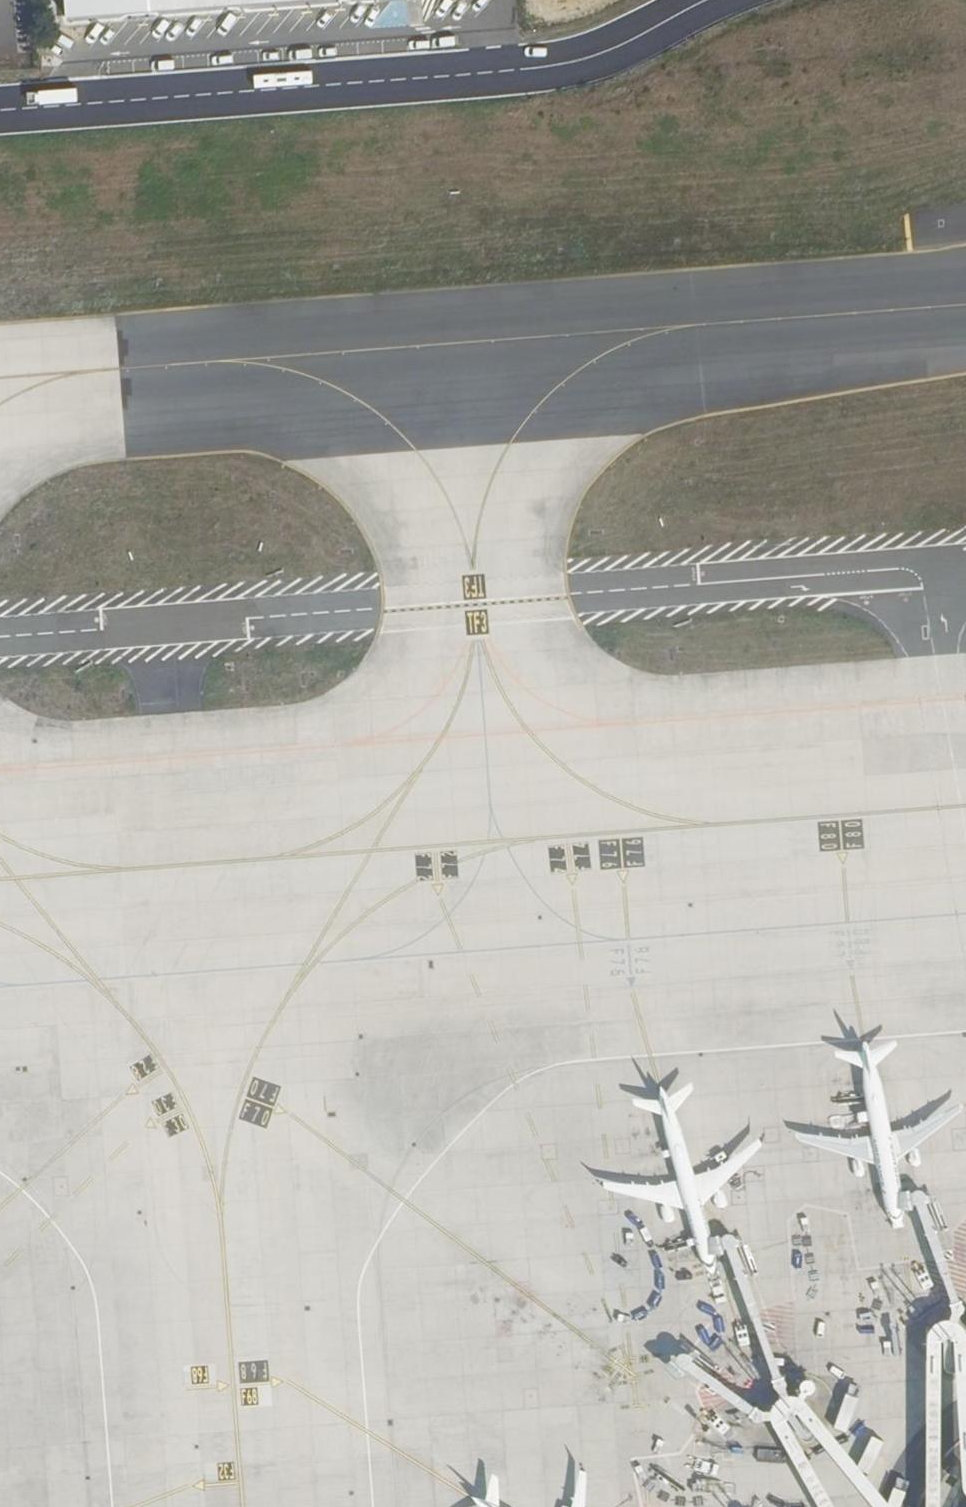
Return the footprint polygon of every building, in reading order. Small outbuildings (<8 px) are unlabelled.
[(67,19),(315,0),(66,0),(67,19)]
